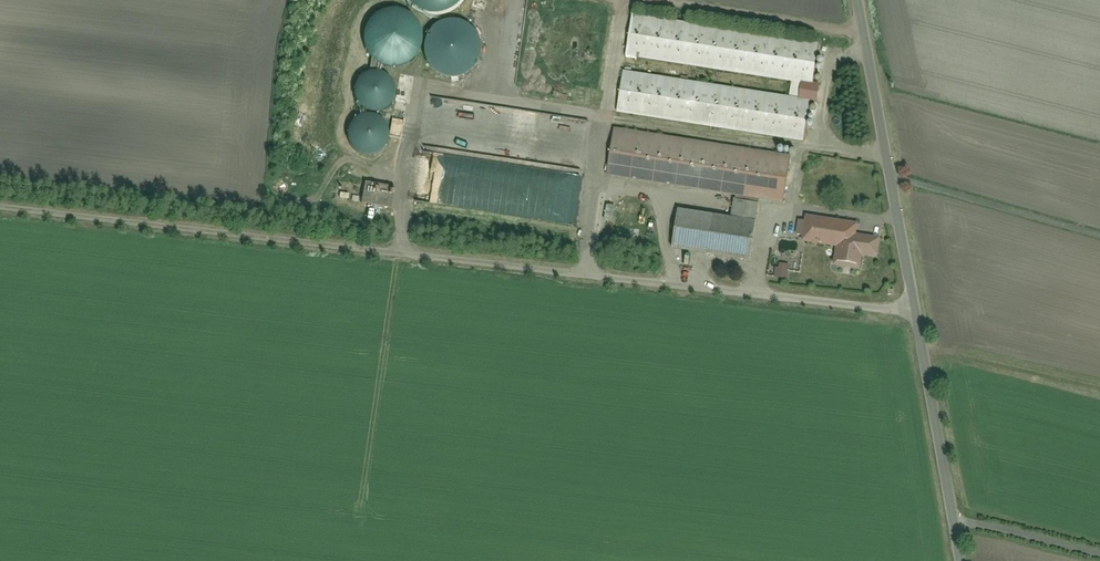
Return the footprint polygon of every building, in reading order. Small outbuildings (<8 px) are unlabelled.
[(421,4),(431,9),(442,11),(453,10),(464,5),(469,0),(417,0),(421,4)] [(369,56),(376,63),(385,68),(395,69),(404,67),(413,62),(419,54),(423,44),(422,34),(419,25),(413,18),(405,13),(396,10),(387,11),(378,15),(371,21),(366,29),(364,38),(365,47),(369,56)] [(802,88),(800,101),(626,76),(620,114),(803,141),(809,103),(815,104),(818,89),(814,88),(820,47),(635,16),(628,60),(802,88)] [(430,65),(437,73),(446,77),(455,79),(465,77),(474,71),(480,64),(483,54),(483,44),(480,35),(474,27),(466,22),(457,20),(448,21),(439,24),(432,30),(427,39),(425,48),(426,57),(430,65)] [(380,113),(386,110),(390,105),(393,99),(393,93),(392,86),(388,81),(383,78),(377,76),(371,76),(365,78),(360,82),(357,87),(355,93),(355,99),(358,105),(362,109),(367,113),(374,114),(380,113)] [(375,155),(381,152),(385,147),(388,141),(388,135),(386,128),(383,123),(378,119),(372,118),(366,118),(360,120),(355,123),(351,129),(350,134),(350,141),(352,146),(356,151),(362,154),(368,156),(375,155)] [(786,201),(792,161),(794,161),(795,149),(778,147),(778,156),(614,133),(608,176),(786,201)] [(804,155),(804,169),(815,169),(814,154),(804,155)] [(737,203),(734,221),(681,214),(676,247),(751,257),(758,206),(737,203)] [(808,218),(804,242),(838,247),(835,266),(858,270),(860,257),(878,259),(881,239),(853,234),(855,225),(808,218)] [(780,244),(777,280),(791,281),(791,275),(801,275),(804,246),(780,244)]
